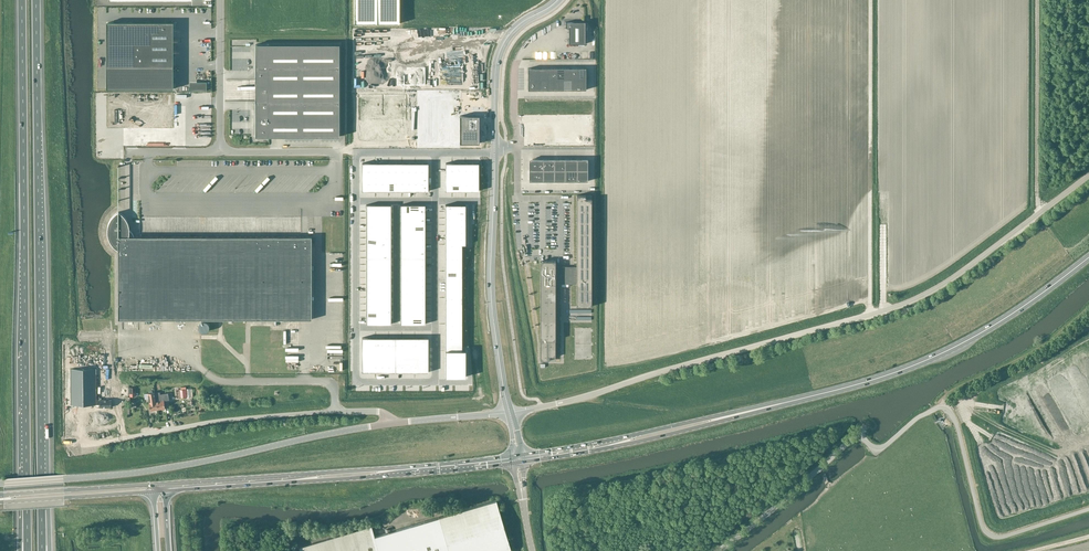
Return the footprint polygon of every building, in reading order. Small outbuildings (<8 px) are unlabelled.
[(355,24),(400,24),(400,0),(355,0),(355,24)] [(107,89),(173,89),(173,22),(107,22),(107,89)] [(585,44),(585,22),(565,22),(565,28),(569,28),(569,44),(585,44)] [(339,44),(256,44),(256,136),(339,137),(339,44)] [(541,68),(528,68),(528,79),(541,79),(541,68)] [(578,68),(569,68),(569,79),(578,79),(578,68)] [(586,68),(578,68),(578,79),(586,79),(586,68)] [(541,79),(528,79),(528,90),(541,90),(541,79)] [(578,79),(569,79),(570,90),(578,90),(578,79)] [(586,79),(578,79),(578,90),(586,90),(586,79)] [(207,82),(190,82),(190,91),(207,91),(207,82)] [(457,118),(457,147),(476,147),(476,119),(457,118)] [(530,159),(530,170),(542,170),(542,159),(530,159)] [(542,170),(553,170),(553,159),(542,159),(542,170)] [(553,159),(553,170),(565,170),(565,159),(553,159)] [(576,159),(565,159),(565,170),(576,170),(576,159)] [(576,159),(576,170),(587,170),(587,159),(576,159)] [(542,170),(530,170),(530,181),(542,181),(542,170)] [(542,181),(553,181),(553,170),(542,170),(542,181)] [(553,170),(553,181),(565,181),(565,170),(553,170)] [(576,181),(576,170),(565,170),(565,181),(576,181)] [(587,170),(576,170),(576,181),(587,181),(587,170)] [(302,181),(304,183),(310,177),(307,174),(302,181)] [(291,184),(297,178),(295,175),(289,181),(291,184)] [(295,188),(297,191),(304,183),(301,181),(295,188)] [(284,191),(291,185),(288,182),(282,188),(284,191)] [(555,266),(555,261),(540,261),(540,360),(549,360),(549,357),(555,357),(555,284),(576,284),(576,306),(592,306),(592,199),(585,199),(585,195),(576,195),(576,238),(576,266),(576,272),(555,272),(555,266)] [(118,250),(118,319),(312,319),(312,237),(134,236),(132,233),(129,230),(128,223),(126,218),(123,215),(118,212),(116,214),(112,217),(109,222),(107,231),(107,236),(109,241),(112,245),(115,248),(118,250)] [(455,244),(445,244),(445,258),(462,258),(462,244),(455,244)] [(462,258),(445,258),(445,271),(462,271),(462,258)] [(462,271),(445,271),(445,284),(462,284),(462,271)] [(462,284),(445,284),(445,297),(462,297),(462,284)] [(462,297),(445,297),(445,310),(462,310),(462,297)] [(462,310),(445,310),(445,323),(462,323),(462,310)] [(203,332),(204,332),(205,332),(206,332),(207,331),(208,331),(208,330),(209,330),(209,329),(209,328),(209,327),(209,326),(209,325),(209,324),(208,324),(208,323),(207,322),(206,322),(205,322),(205,321),(204,321),(203,321),(202,322),(201,322),(200,323),(199,324),(199,325),(198,326),(198,327),(199,328),(199,329),(199,330),(200,331),(201,331),(202,332),(203,332)] [(462,323),(445,323),(445,336),(462,336),(462,323)] [(462,336),(445,336),(445,350),(462,350),(462,336)] [(292,348),(292,340),(284,340),(284,348),(292,348)] [(462,350),(445,350),(445,363),(465,363),(465,350),(462,350)] [(465,363),(445,363),(445,377),(465,377),(465,363)] [(71,406),(96,405),(96,404),(99,404),(99,408),(112,408),(111,399),(101,399),(101,398),(99,398),(96,398),(96,369),(70,370),(71,406)] [(158,409),(156,401),(154,392),(147,393),(149,403),(148,403),(150,411),(158,409)] [(157,401),(156,401),(158,409),(165,408),(164,401),(169,400),(168,393),(160,394),(160,392),(155,392),(157,401)] [(299,548),(300,550),(508,550),(511,550),(495,500),(374,537),(371,526),(299,548)]
